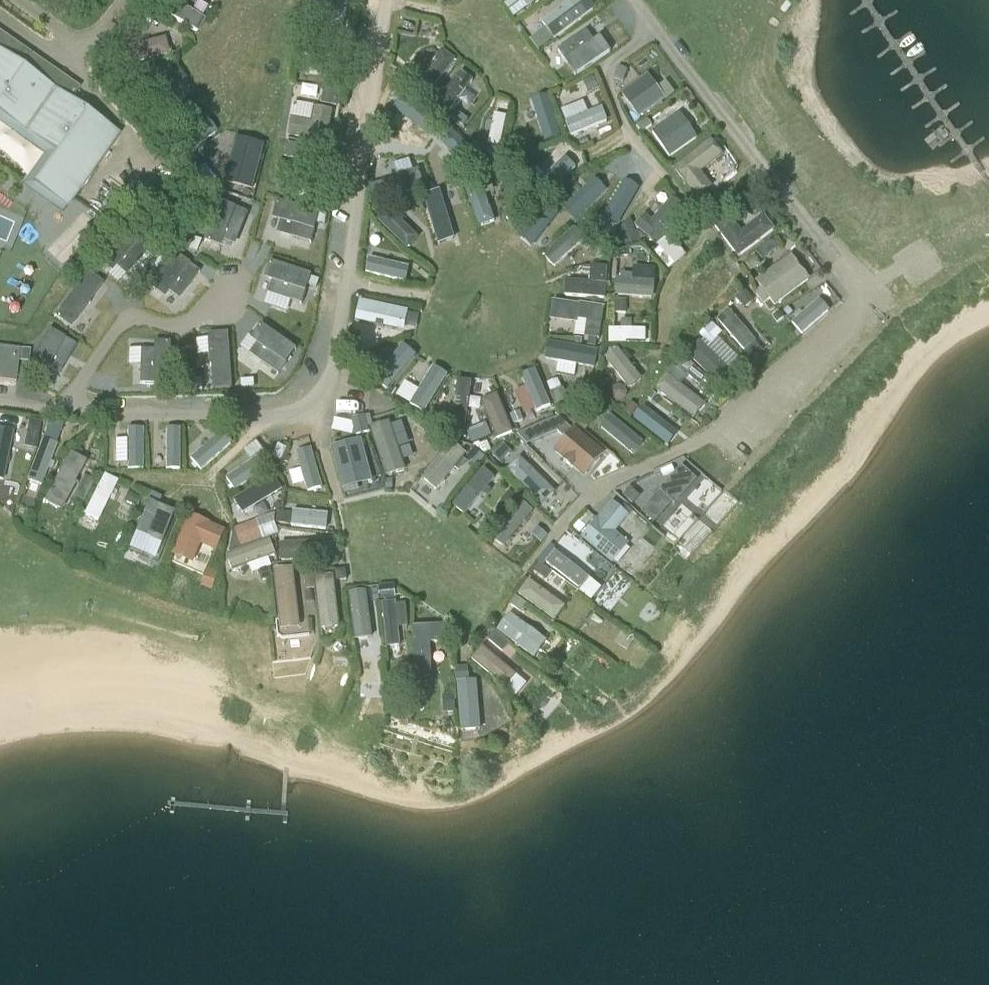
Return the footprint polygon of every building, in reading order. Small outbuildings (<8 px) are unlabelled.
[(525,10),(539,0),(518,0),(525,10)] [(552,41),(595,10),(587,0),(574,0),(540,24),(552,41)] [(160,19),(149,13),(145,20),(156,26),(160,19)] [(347,23),(337,23),(336,35),(346,35),(347,23)] [(575,47),(595,34),(590,26),(570,40),(575,47)] [(556,67),(565,81),(607,52),(598,39),(556,67)] [(415,84),(428,95),(454,63),(440,52),(415,84)] [(116,134),(22,68),(0,53),(0,113),(56,152),(34,183),(67,205),(71,200),(116,134)] [(627,71),(619,68),(615,79),(623,82),(627,71)] [(411,78),(402,70),(397,77),(407,84),(411,78)] [(128,76),(135,86),(143,81),(136,71),(128,76)] [(645,71),(622,88),(639,113),(664,96),(645,71)] [(460,75),(436,106),(447,115),(471,84),(460,75)] [(343,80),(332,78),(331,88),(342,89),(343,80)] [(588,92),(596,88),(592,79),(584,83),(588,92)] [(308,84),(307,102),(321,103),(322,85),(308,84)] [(581,87),(557,95),(561,106),(585,97),(581,87)] [(321,103),(324,104),(338,106),(339,96),(340,91),(323,88),(321,103)] [(401,96),(392,108),(428,136),(438,124),(401,96)] [(609,120),(604,103),(588,109),(585,99),(561,107),(571,133),(609,120)] [(311,118),(291,115),(287,133),(325,140),(331,107),(313,104),(311,118)] [(680,107),(652,127),(670,153),(698,134),(680,107)] [(494,111),(487,142),(498,144),(505,114),(494,111)] [(460,114),(456,120),(463,125),(468,119),(460,114)] [(647,120),(638,127),(642,133),(652,126),(647,120)] [(174,131),(166,121),(160,126),(167,136),(174,131)] [(13,129),(0,123),(0,150),(14,157),(18,147),(7,142),(13,129)] [(548,125),(513,136),(516,147),(552,137),(548,125)] [(225,181),(255,186),(264,139),(234,133),(225,181)] [(448,133),(439,145),(476,173),(485,161),(448,133)] [(710,136),(673,163),(697,194),(712,182),(701,168),(723,152),(710,136)] [(288,138),(283,152),(302,159),(307,145),(288,138)] [(499,158),(500,151),(493,149),(492,157),(499,158)] [(183,163),(192,174),(200,167),(191,156),(183,163)] [(397,171),(413,168),(411,157),(395,161),(397,171)] [(563,159),(538,186),(550,197),(575,171),(563,159)] [(524,172),(523,160),(515,161),(516,173),(524,172)] [(205,164),(193,175),(207,192),(220,182),(205,164)] [(314,180),(325,182),(328,166),(317,164),(314,180)] [(499,166),(497,173),(506,175),(508,168),(499,166)] [(373,202),(421,189),(418,175),(369,187),(373,202)] [(599,181),(571,211),(581,220),(609,190),(599,181)] [(464,188),(477,227),(493,222),(480,183),(464,188)] [(628,184),(610,220),(622,226),(640,190),(628,184)] [(424,199),(438,242),(453,236),(440,194),(424,199)] [(708,194),(699,200),(706,209),(715,203),(708,194)] [(645,214),(634,226),(653,243),(684,209),(672,198),(652,220),(645,214)] [(280,234),(311,242),(319,211),(278,201),(274,216),(284,219),(280,234)] [(518,230),(528,239),(552,211),(542,202),(518,230)] [(236,244),(247,213),(218,203),(204,242),(218,248),(221,239),(236,244)] [(715,218),(725,211),(720,204),(711,211),(715,218)] [(728,210),(713,221),(738,253),(775,226),(764,211),(742,228),(728,210)] [(406,252),(417,242),(388,213),(378,224),(406,252)] [(327,218),(318,217),(316,224),(325,226),(327,218)] [(590,218),(585,224),(595,233),(600,227),(590,218)] [(638,242),(642,240),(638,231),(635,233),(633,229),(635,228),(631,219),(628,220),(620,230),(626,247),(638,243),(638,242)] [(127,275),(149,250),(126,229),(121,234),(97,260),(109,271),(115,264),(127,275)] [(544,256),(556,267),(582,241),(570,229),(544,256)] [(193,237),(188,249),(195,252),(200,240),(193,237)] [(670,240),(659,249),(671,265),(683,255),(670,240)] [(592,246),(589,256),(600,259),(603,249),(592,246)] [(618,259),(629,257),(628,250),(617,252),(618,259)] [(791,252),(756,278),(776,302),(811,275),(791,252)] [(179,299),(199,273),(174,254),(149,288),(161,297),(167,290),(179,299)] [(162,261),(157,256),(149,265),(155,270),(162,261)] [(715,256),(688,281),(709,303),(735,278),(715,256)] [(749,272),(759,265),(753,256),(743,264),(749,272)] [(371,258),(367,275),(405,283),(409,265),(371,258)] [(91,265),(85,260),(77,269),(83,274),(91,265)] [(265,277),(274,280),(270,293),(291,301),(302,304),(306,291),(312,274),(271,261),(265,277)] [(590,273),(591,265),(583,264),(582,272),(590,273)] [(590,273),(589,283),(566,281),(565,296),(605,299),(607,266),(591,265),(590,273)] [(656,277),(656,268),(634,268),(634,277),(656,277)] [(59,320),(62,316),(69,322),(86,300),(89,302),(103,284),(88,272),(54,316),(59,320)] [(319,281),(311,279),(308,287),(316,289),(319,281)] [(616,281),(615,296),(654,299),(655,283),(616,281)] [(752,300),(744,290),(735,297),(744,307),(752,300)] [(616,313),(626,313),(626,301),(616,301),(616,313)] [(409,313),(359,302),(355,321),(405,332),(409,313)] [(554,302),(551,317),(577,320),(585,322),(583,338),(588,338),(597,339),(600,340),(602,324),(604,307),(579,304),(579,305),(554,302)] [(818,303),(792,324),(800,335),(827,314),(818,303)] [(788,317),(792,313),(788,308),(784,311),(788,317)] [(719,321),(746,354),(757,345),(730,312),(719,321)] [(778,312),(773,316),(778,323),(783,318),(778,312)] [(252,355),(278,374),(295,351),(296,348),(263,324),(254,337),(261,342),(252,355)] [(701,336),(705,340),(710,346),(718,338),(708,328),(701,336)] [(76,345),(64,338),(48,329),(34,353),(27,366),(42,375),(47,367),(59,374),(69,356),(76,345)] [(609,329),(608,343),(646,344),(647,331),(609,329)] [(222,338),(213,339),(215,366),(212,366),(214,389),(233,388),(229,333),(222,333),(222,338)] [(350,348),(358,349),(360,339),(352,338),(350,348)] [(596,347),(597,339),(588,338),(587,345),(596,347)] [(173,342),(155,342),(155,351),(141,350),(140,384),(154,384),(172,385),(173,342)] [(689,355),(722,388),(734,376),(701,342),(689,355)] [(18,349),(0,346),(0,380),(14,382),(18,349)] [(597,354),(547,346),(544,362),(594,371),(597,354)] [(401,350),(374,381),(385,391),(413,360),(401,350)] [(617,350),(605,359),(628,390),(640,381),(617,350)] [(688,374),(699,383),(705,375),(694,366),(688,374)] [(408,405),(424,416),(448,381),(432,370),(408,405)] [(521,376),(536,415),(549,410),(534,371),(521,376)] [(192,378),(192,391),(200,391),(200,378),(192,378)] [(668,378),(659,389),(696,416),(705,405),(668,378)] [(241,379),(242,389),(254,388),(253,379),(241,379)] [(458,385),(451,429),(464,431),(471,387),(458,385)] [(567,399),(562,386),(549,391),(554,404),(567,399)] [(625,392),(623,387),(618,386),(613,388),(612,393),(614,398),(619,399),(624,397),(625,392)] [(393,388),(389,394),(395,398),(396,396),(399,392),(393,388)] [(500,397),(481,404),(496,442),(514,435),(500,397)] [(630,402),(624,411),(630,416),(637,407),(630,402)] [(510,415),(514,423),(522,420),(518,411),(510,415)] [(634,422),(666,445),(675,433),(642,411),(634,422)] [(587,431),(593,424),(581,414),(575,421),(587,431)] [(370,415),(365,417),(367,427),(373,426),(370,415)] [(357,435),(368,432),(364,417),(352,420),(357,435)] [(548,422),(553,427),(564,437),(572,428),(561,418),(560,417),(548,422)] [(633,457),(642,446),(610,420),(601,430),(633,457)] [(27,436),(39,438),(42,423),(30,421),(27,436)] [(49,422),(42,440),(54,445),(62,427),(49,422)] [(468,431),(472,443),(490,436),(486,424),(468,431)] [(388,480),(405,474),(389,425),(371,431),(388,480)] [(165,428),(166,470),(181,470),(181,427),(165,428)] [(584,476),(603,454),(574,430),(556,452),(584,476)] [(2,480),(12,433),(0,431),(0,479),(2,480)] [(140,431),(128,431),(128,471),(140,471),(140,431)] [(190,459),(199,470),(231,443),(222,433),(190,459)] [(432,433),(428,439),(438,448),(442,443),(432,433)] [(360,437),(330,445),(341,486),(372,478),(360,437)] [(259,439),(246,446),(251,456),(264,449),(259,439)] [(26,474),(39,479),(52,447),(39,442),(26,474)] [(452,443),(422,480),(436,492),(455,469),(459,473),(467,463),(463,459),(467,455),(452,443)] [(281,461),(287,449),(279,445),(273,457),(281,461)] [(504,445),(493,456),(500,463),(511,451),(504,445)] [(310,448),(296,452),(307,491),(322,487),(310,448)] [(226,477),(235,490),(274,464),(265,451),(226,477)] [(470,461),(477,466),(485,456),(479,451),(470,461)] [(48,490),(62,497),(79,462),(66,455),(48,490)] [(521,459),(507,472),(543,508),(556,496),(521,459)] [(682,467),(642,512),(654,523),(673,502),(674,504),(696,480),(682,467)] [(452,507),(464,518),(494,483),(482,473),(452,507)] [(86,513),(99,518),(114,483),(101,477),(86,513)] [(236,501),(242,510),(272,494),(267,484),(236,501)] [(498,505),(506,511),(517,497),(509,490),(498,505)] [(624,497),(632,506),(640,499),(631,490),(624,497)] [(127,492),(123,501),(135,506),(139,498),(127,492)] [(717,523),(732,501),(718,492),(703,513),(717,523)] [(130,534),(145,541),(159,508),(144,501),(130,534)] [(581,538),(612,565),(629,544),(616,533),(630,516),(612,501),(598,518),(581,538)] [(680,501),(666,518),(682,532),(696,515),(680,501)] [(490,542),(504,553),(533,516),(518,505),(490,542)] [(224,529),(189,513),(171,553),(192,563),(200,543),(216,550),(224,529)] [(293,513),(291,527),(327,531),(329,517),(293,513)] [(278,514),(277,524),(289,525),(290,516),(278,514)] [(690,550),(709,527),(698,517),(678,541),(690,550)] [(233,531),(239,547),(276,534),(270,518),(233,531)] [(580,535),(586,529),(580,523),(574,530),(580,535)] [(546,537),(536,529),(531,535),(540,543),(546,537)] [(570,533),(560,546),(610,584),(620,571),(570,533)] [(269,545),(226,559),(231,573),(274,559),(269,545)] [(279,547),(279,562),(322,560),(322,545),(279,547)] [(558,549),(546,564),(593,600),(605,585),(558,549)] [(540,566),(535,572),(547,580),(551,574),(540,566)] [(279,614),(281,630),(300,628),(294,568),(274,570),(279,614)] [(269,569),(258,573),(262,583),(272,579),(269,569)] [(335,570),(336,577),(340,580),(346,579),(345,569),(335,570)] [(216,575),(216,574),(206,571),(203,584),(202,585),(212,588),(216,575)] [(305,575),(306,582),(306,591),(314,590),(314,581),(313,575),(305,575)] [(333,579),(317,581),(323,633),(340,631),(333,579)] [(532,583),(523,595),(553,617),(563,605),(532,583)] [(379,589),(380,601),(394,600),(393,588),(379,589)] [(372,591),(374,605),(381,604),(379,590),(372,591)] [(348,598),(355,644),(372,642),(366,595),(348,598)] [(526,604),(516,596),(511,604),(521,611),(526,604)] [(395,605),(382,606),(387,651),(400,650),(395,605)] [(497,631),(534,659),(547,641),(510,614),(497,631)] [(441,622),(412,623),(413,675),(430,674),(429,639),(442,639),(441,622)] [(495,631),(488,640),(503,652),(510,643),(495,631)] [(516,676),(482,648),(472,661),(505,689),(516,676)] [(455,669),(456,681),(467,681),(466,668),(455,669)] [(523,692),(529,680),(518,674),(511,685),(523,692)] [(458,686),(461,737),(479,736),(476,685),(458,686)] [(454,696),(443,696),(444,712),(454,712),(454,696)]
